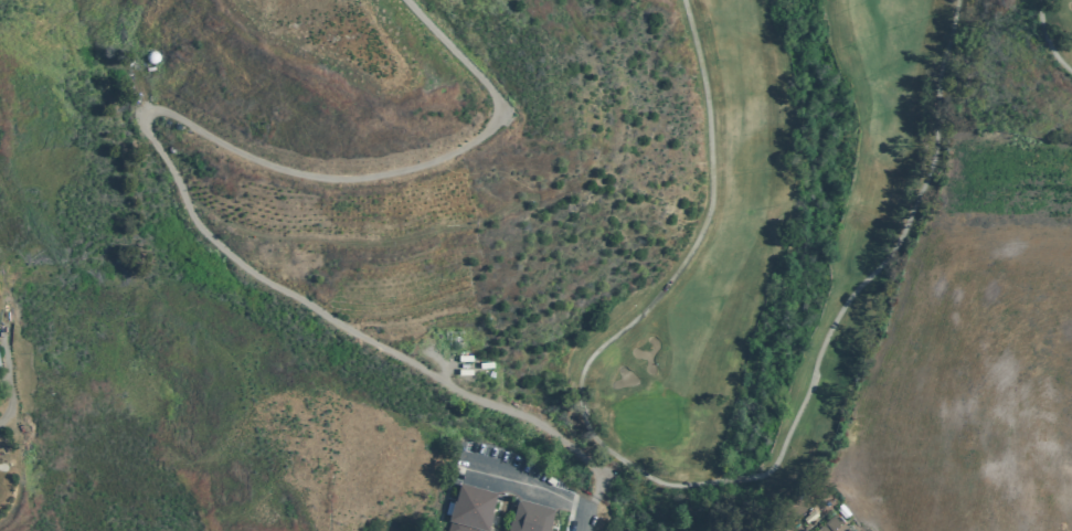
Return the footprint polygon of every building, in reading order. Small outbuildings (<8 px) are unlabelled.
[(460,482),(455,501),(454,501),(448,521),(449,521),(447,530),(484,530),(485,530),(488,530),(493,512),(491,512),(497,492),(460,482)] [(551,529),(550,528),(554,510),(553,510),(553,508),(520,499),(520,500),(518,500),(513,518),(511,517),(508,530),(550,530),(551,529)] [(836,513),(850,530),(814,530),(836,513)]
